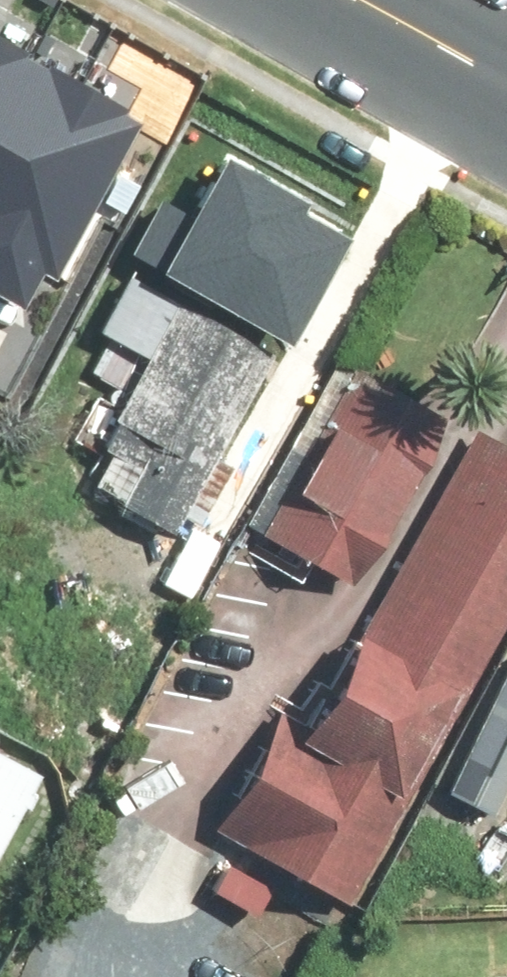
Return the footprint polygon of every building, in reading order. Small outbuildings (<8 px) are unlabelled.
[(15,298),(31,269),(49,279),(144,110),(0,30),(0,290),(15,298)] [(160,202),(135,250),(287,330),(343,223),(299,200),(304,190),(220,146),(184,215),(160,202)] [(266,345),(133,273),(74,381),(127,410),(89,479),(170,522),(266,345)] [(398,541),(464,421),(350,357),(259,520),(345,569),(369,526),(398,541)] [(282,700),(199,851),(347,932),(506,644),(506,435),(481,421),(317,719),(282,700)] [(450,787),(501,814),(506,802),(506,679),(450,787)] [(51,778),(0,751),(0,874),(51,778)]
